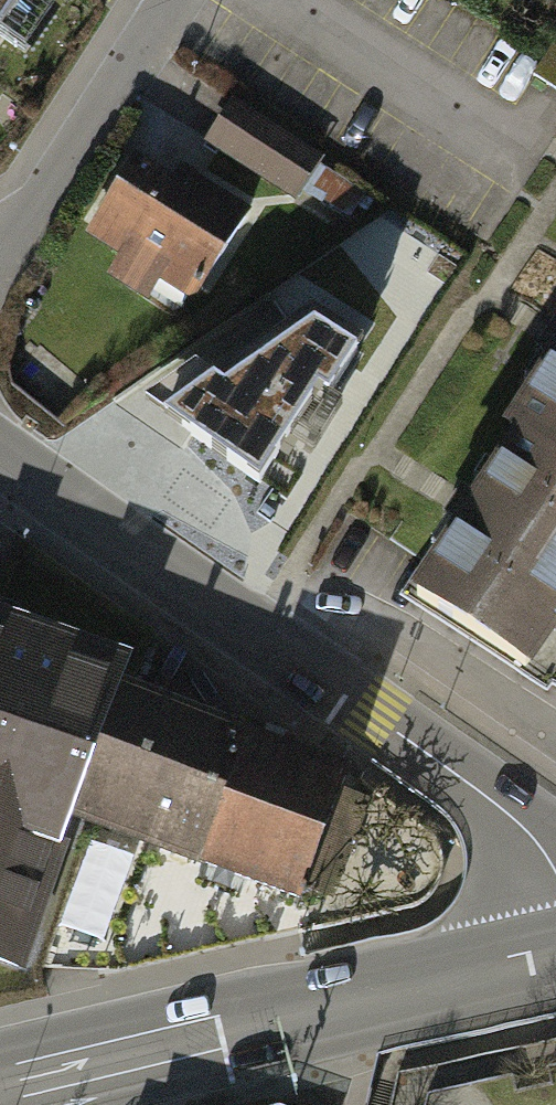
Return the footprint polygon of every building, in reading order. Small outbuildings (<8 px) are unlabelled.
[(20,0),(0,0),(0,28),(20,0)] [(324,158),(238,101),(210,147),(298,203),(324,158)] [(163,172),(111,249),(199,307),(251,230),(163,172)] [(504,408),(555,440),(555,325),(504,408)] [(194,369),(136,451),(221,512),(263,454),(285,470),(331,406),(275,366),(247,406),(194,369)] [(414,552),(550,632),(555,621),(555,440),(504,408),(414,552)] [(72,814),(115,691),(35,662),(43,639),(0,624),(0,959),(17,965),(72,814)] [(115,691),(72,814),(301,895),(344,772),(115,691)]
